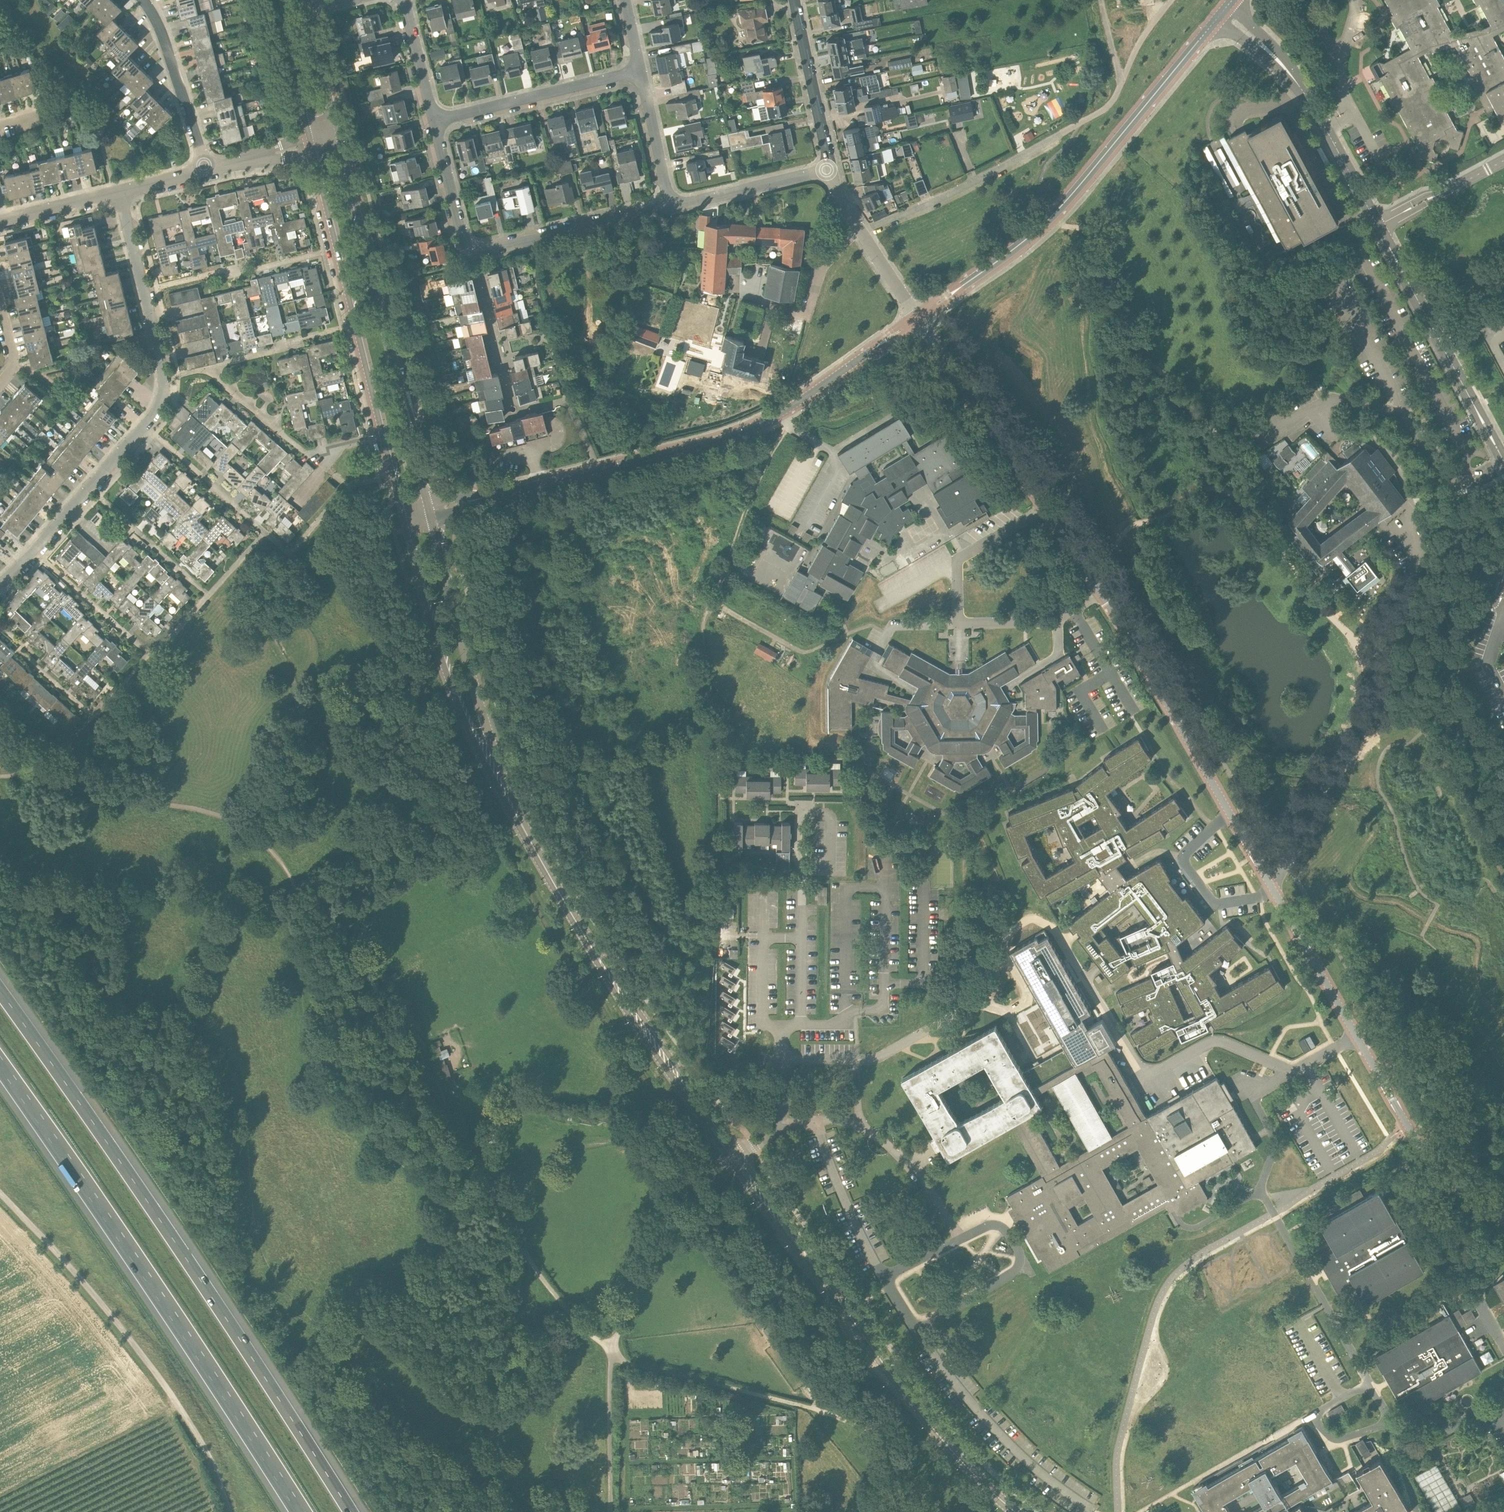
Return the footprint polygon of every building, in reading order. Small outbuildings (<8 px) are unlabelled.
[(87,4),(93,11),(104,0),(91,0),(87,4)] [(93,11),(100,17),(115,2),(113,0),(104,0),(93,11)] [(457,17),(475,12),(472,0),(453,0),(457,17)] [(671,10),(669,4),(676,2),(675,0),(652,0),(655,13),(671,10)] [(840,0),(818,0),(821,14),(836,11),(834,3),(841,1),(840,0)] [(928,4),(927,0),(893,0),(895,10),(928,4)] [(1477,5),(1480,4),(1491,24),(1485,27),(1471,31),(1454,36),(1438,7),(1441,6),(1438,0),(1386,0),(1394,15),(1390,17),(1397,29),(1399,28),(1411,49),(1384,63),(1379,62),(1374,65),(1376,69),(1392,98),(1389,100),(1396,113),(1399,111),(1420,149),(1418,156),(1436,162),(1439,153),(1435,152),(1433,148),(1436,140),(1440,137),(1449,140),(1451,144),(1450,147),(1459,150),(1462,138),(1455,125),(1436,91),(1439,89),(1432,77),(1430,78),(1418,56),(1431,49),(1433,52),(1438,50),(1456,46),(1475,83),(1473,84),(1486,108),(1488,112),(1495,108),(1503,123),(1503,122),(1503,56),(1493,36),(1503,30),(1503,0),(1475,0),(1477,5)] [(204,1),(178,8),(180,18),(186,17),(206,12),(204,1)] [(115,2),(100,17),(106,23),(107,24),(113,17),(122,8),(115,2)] [(445,19),(441,4),(426,8),(432,32),(445,29),(447,34),(454,32),(451,18),(445,19)] [(547,5),(540,6),(542,19),(548,18),(547,5)] [(766,38),(763,20),(767,19),(764,5),(739,11),(743,27),(746,26),(749,41),(766,38)] [(854,29),(865,27),(864,20),(863,19),(862,19),(859,6),(836,11),(821,14),(824,27),(840,24),(839,18),(851,15),(854,29)] [(213,10),(206,12),(186,17),(189,27),(215,21),(213,10)] [(363,42),(376,38),(374,29),(381,27),(378,13),(362,17),(366,34),(359,35),(360,42),(363,41),(363,42)] [(344,17),(337,15),(334,23),(341,25),(344,17)] [(654,44),(681,38),(679,26),(684,25),(682,15),(669,18),(670,23),(662,25),(663,29),(651,32),(654,44)] [(107,24),(106,23),(97,32),(104,39),(119,24),(113,17),(107,24)] [(879,17),(864,20),(865,27),(881,24),(879,17)] [(215,21),(189,27),(192,38),(209,33),(218,31),(215,21)] [(554,45),(554,42),(549,22),(541,24),(545,38),(538,40),(540,48),(531,51),(536,70),(552,65),(548,46),(554,45)] [(119,24),(104,39),(110,46),(126,30),(119,24)] [(589,52),(596,50),(595,48),(609,44),(605,27),(590,31),(591,34),(584,35),(589,52)] [(126,30),(110,46),(117,52),(132,36),(126,30)] [(507,76),(521,73),(519,69),(528,67),(524,52),(519,32),(510,35),(512,39),(511,40),(515,52),(511,53),(512,55),(503,57),(507,76)] [(209,33),(192,38),(194,48),(212,44),(209,33)] [(117,52),(123,58),(127,54),(139,43),(132,36),(117,52)] [(554,42),(554,45),(559,63),(573,60),(572,56),(582,54),(577,36),(554,42)] [(384,37),(376,38),(363,42),(366,56),(372,54),(374,63),(393,59),(389,43),(385,44),(384,37)] [(827,41),(829,53),(853,48),(864,46),(862,38),(844,42),(843,38),(827,41)] [(701,40),(691,43),(693,52),(703,50),(701,40)] [(692,50),(691,47),(690,42),(671,46),(673,53),(656,57),(660,72),(679,68),(675,53),(692,50)] [(212,44),(194,48),(197,59),(214,54),(212,44)] [(853,48),(829,53),(832,64),(848,61),(847,56),(865,53),(865,50),(869,50),(868,45),(864,46),(853,48)] [(432,59),(438,57),(436,50),(430,51),(432,59)] [(223,52),(214,54),(197,59),(199,69),(217,65),(226,63),(223,52)] [(474,84),(492,80),(490,71),(496,70),(492,53),(476,57),(479,66),(470,68),(474,84)] [(746,70),(756,68),(757,75),(770,72),(769,65),(776,63),(774,55),(759,58),(758,53),(743,57),(746,70)] [(123,58),(111,69),(119,77),(134,61),(127,54),(123,58)] [(709,87),(717,85),(715,73),(717,73),(714,57),(705,59),(708,74),(706,75),(709,87)] [(890,70),(912,65),(910,57),(888,62),(890,70)] [(87,69),(92,64),(85,58),(81,62),(87,69)] [(446,87),(461,84),(457,67),(462,66),(460,58),(448,61),(450,68),(441,70),(446,87)] [(848,61),(832,64),(834,76),(845,74),(846,75),(855,73),(855,72),(864,70),(861,58),(848,61)] [(134,61),(119,77),(125,83),(140,67),(134,61)] [(915,66),(917,74),(923,73),(921,64),(915,66)] [(217,65),(199,69),(202,80),(219,76),(217,65)] [(140,67),(125,83),(131,89),(146,73),(140,67)] [(30,68),(21,71),(28,93),(37,90),(30,68)] [(683,92),(687,92),(686,85),(684,79),(681,79),(679,68),(660,72),(662,84),(669,83),(672,95),(683,92)] [(369,101),(384,98),(382,92),(400,87),(396,70),(388,72),(388,74),(380,76),(383,87),(366,91),(369,101)] [(28,93),(21,71),(13,74),(19,95),(28,93)] [(146,73),(131,89),(137,95),(145,86),(146,87),(153,80),(146,73)] [(19,95),(13,74),(4,77),(10,98),(19,95)] [(962,100),(970,98),(966,74),(957,76),(962,100)] [(833,88),(836,100),(860,95),(867,94),(875,92),(871,75),(861,77),(863,87),(857,88),(857,89),(851,91),(850,84),(844,85),(844,86),(833,88)] [(219,76),(202,80),(204,90),(222,86),(219,76)] [(945,91),(957,89),(954,76),(943,78),(945,91)] [(4,77),(0,78),(0,95),(2,101),(10,98),(4,77)] [(764,97),(765,103),(784,99),(781,86),(755,92),(752,79),(740,82),(742,95),(745,94),(747,101),(764,97)] [(145,86),(137,95),(129,102),(137,109),(152,94),(146,87),(145,86)] [(222,86),(204,90),(207,101),(214,100),(225,97),(222,86)] [(880,91),(877,91),(878,97),(878,98),(891,95),(889,88),(880,91)] [(694,90),(687,92),(683,92),(684,99),(666,103),(668,110),(675,109),(677,119),(690,116),(689,114),(698,112),(696,101),(701,100),(699,89),(694,90)] [(857,102),(878,97),(877,91),(875,92),(867,94),(860,95),(836,100),(839,112),(855,108),(854,102),(857,101),(857,102)] [(152,94),(137,109),(143,115),(158,100),(152,94)] [(225,97),(214,100),(216,110),(234,106),(231,95),(225,97)] [(385,103),(384,98),(369,101),(370,107),(382,104),(386,121),(407,116),(403,99),(385,103)] [(784,99),(765,103),(765,104),(758,105),(761,120),(770,118),(770,116),(787,113),(784,99)] [(158,100),(143,115),(149,122),(165,106),(158,100)] [(949,107),(952,122),(973,118),(970,102),(949,107)] [(880,109),(878,103),(864,106),(868,123),(897,116),(895,105),(880,109)] [(241,104),(234,106),(216,110),(219,121),(244,115),(241,104)] [(611,124),(626,120),(622,104),(607,108),(611,124)] [(165,106),(149,122),(156,129),(172,113),(165,106)] [(581,132),(599,128),(593,106),(575,111),(581,132)] [(564,120),(563,114),(548,118),(552,135),(564,132),(567,144),(577,142),(574,129),(571,118),(564,120)] [(1286,250),(1339,222),(1282,114),(1248,132),(1246,128),(1227,139),(1286,250)] [(244,115),(219,121),(221,131),(246,125),(244,115)] [(677,150),(693,146),(691,138),(703,135),(700,121),(685,124),(686,131),(673,134),(677,150)] [(508,138),(512,152),(535,146),(533,138),(530,123),(514,127),(516,136),(508,138)] [(402,131),(400,124),(383,128),(385,137),(392,135),(396,149),(414,144),(410,128),(402,131)] [(246,125),(221,131),(224,142),(249,136),(246,125)] [(794,147),(790,128),(748,137),(747,130),(727,134),(729,141),(730,145),(730,147),(731,150),(733,150),(733,149),(770,141),(773,159),(787,157),(785,149),(794,147)] [(843,131),(846,143),(870,137),(869,131),(861,133),(859,128),(843,131)] [(512,152),(508,138),(501,140),(499,130),(483,134),(486,149),(487,149),(488,152),(482,153),(485,164),(504,159),(505,163),(514,161),(512,152)] [(1035,137),(1032,133),(1024,137),(1027,141),(1035,137)] [(602,152),(610,150),(608,145),(607,140),(606,134),(598,136),(602,152)] [(870,137),(846,143),(849,155),(875,149),(874,143),(877,142),(876,136),(870,137)] [(477,154),(472,137),(457,140),(459,151),(460,150),(463,160),(470,158),(472,164),(478,162),(480,172),(486,170),(482,153),(477,154)] [(92,148),(83,150),(88,171),(97,169),(92,148)] [(624,182),(631,181),(629,175),(639,172),(633,148),(617,152),(624,182)] [(720,155),(719,149),(700,153),(701,159),(696,160),(691,161),(686,162),(688,170),(692,169),(694,180),(708,177),(706,166),(718,163),(720,174),(727,173),(722,154),(720,155)] [(88,171),(83,150),(74,152),(79,173),(88,171)] [(852,169),(867,166),(868,165),(883,162),(881,150),(849,157),(852,169)] [(79,173),(74,152),(65,154),(70,176),(79,173)] [(70,176),(65,154),(56,157),(62,178),(70,176)] [(62,178),(56,157),(48,159),(53,180),(62,178)] [(417,164),(415,157),(390,163),(392,171),(397,169),(400,179),(410,176),(410,178),(411,178),(411,176),(422,173),(419,163),(417,164)] [(53,180),(48,159),(39,161),(40,167),(44,182),(53,180)] [(573,171),(572,165),(571,160),(554,165),(556,173),(561,172),(562,174),(565,173),(573,171)] [(31,169),(37,190),(46,188),(44,182),(40,167),(39,161),(30,163),(31,169)] [(867,166),(852,169),(855,182),(870,178),(867,166)] [(37,190),(31,169),(22,171),(28,193),(37,190)] [(592,176),(591,169),(580,172),(583,188),(601,183),(603,192),(613,189),(608,172),(592,176)] [(28,193),(22,171),(14,173),(19,195),(28,193)] [(19,195),(14,173),(4,176),(10,197),(19,195)] [(479,218),(493,215),(492,210),(498,209),(491,176),(484,178),(486,186),(487,193),(473,197),(479,218)] [(925,193),(921,180),(913,182),(918,195),(925,193)] [(568,186),(567,181),(556,183),(557,185),(545,188),(548,204),(562,200),(562,202),(574,199),(571,185),(568,186)] [(868,209),(882,202),(886,211),(893,207),(889,199),(893,197),(886,181),(865,186),(867,194),(862,196),(868,209)] [(267,196),(271,212),(272,212),(274,222),(274,225),(284,222),(280,205),(300,200),(297,188),(277,193),(274,182),(265,184),(267,195),(268,196),(267,196)] [(235,191),(238,203),(242,220),(243,220),(252,217),(248,201),(267,196),(268,196),(267,195),(265,184),(264,183),(235,191)] [(534,209),(528,185),(510,189),(501,191),(502,197),(505,208),(519,205),(521,212),(534,209)] [(427,194),(425,186),(412,189),(412,188),(401,191),(403,198),(408,196),(408,198),(407,199),(408,202),(409,201),(410,207),(424,203),(423,203),(428,201),(426,194),(427,194)] [(206,198),(207,204),(210,216),(213,227),(223,224),(219,208),(238,203),(235,191),(206,198)] [(898,203),(909,199),(906,191),(894,196),(898,203)] [(178,211),(181,224),(184,234),(185,240),(195,237),(191,221),(210,216),(207,204),(178,211)] [(880,219),(887,215),(884,209),(878,212),(880,219)] [(181,224),(178,211),(149,218),(156,247),(166,245),(162,228),(181,224)] [(252,217),(243,220),(245,230),(248,242),(249,247),(254,246),(255,248),(265,245),(262,233),(256,234),(255,227),(274,222),(272,212),(271,212),(252,217)] [(878,212),(877,212),(871,214),(874,221),(880,219),(878,212)] [(704,248),(725,249),(726,241),(754,243),(754,242),(755,227),(707,224),(707,215),(699,214),(698,228),(706,228),(704,248)] [(429,220),(427,215),(405,220),(407,227),(414,225),(416,234),(423,233),(424,234),(438,231),(435,219),(429,220)] [(277,234),(279,243),(281,252),(286,250),(287,252),(297,250),(294,237),(296,236),(295,229),(306,226),(304,217),(300,218),(284,222),(274,225),(277,234)] [(223,224),(213,227),(214,232),(217,243),(220,255),(225,253),(226,255),(235,253),(236,258),(244,256),(242,247),(235,249),(233,240),(227,241),(226,234),(245,230),(243,220),(242,220),(236,221),(225,224),(223,224)] [(70,236),(83,233),(84,237),(96,234),(94,225),(82,228),(81,223),(68,227),(70,236)] [(754,242),(754,243),(784,245),(783,264),(798,264),(803,230),(755,227),(754,242)] [(195,237),(185,240),(188,250),(187,250),(190,262),(192,267),(197,266),(198,268),(208,266),(205,253),(200,255),(198,248),(217,243),(214,232),(195,237)] [(85,241),(86,246),(99,242),(96,234),(84,237),(83,233),(70,236),(72,245),(85,241)] [(5,242),(8,251),(29,246),(27,236),(5,242)] [(437,243),(435,237),(419,241),(422,253),(430,251),(433,263),(447,259),(444,247),(450,246),(449,240),(437,243)] [(166,245),(156,247),(163,274),(168,273),(169,275),(179,273),(175,260),(171,261),(169,255),(187,250),(188,250),(185,240),(182,241),(166,245)] [(88,254),(101,251),(99,242),(86,246),(85,241),(72,245),(75,253),(87,250),(88,254)] [(29,246),(8,251),(10,260),(31,254),(29,246)] [(740,274),(740,265),(724,266),(725,249),(704,248),(702,288),(723,291),(724,274),(740,274)] [(52,250),(46,251),(48,260),(54,258),(52,250)] [(89,259),(90,263),(103,260),(101,251),(88,254),(87,250),(75,253),(77,262),(89,259)] [(31,254),(10,260),(12,269),(33,263),(31,254)] [(92,272),(105,269),(103,260),(90,263),(89,259),(77,262),(79,271),(91,268),(92,272)] [(33,263),(12,269),(14,277),(36,272),(33,263)] [(765,296),(792,300),(798,269),(771,264),(765,296)] [(286,271),(289,281),(303,277),(307,296),(312,295),(323,293),(316,267),(310,268),(312,273),(309,274),(307,266),(286,271)] [(490,283),(516,277),(513,266),(490,272),(491,276),(489,279),(490,283)] [(94,281),(107,278),(108,282),(121,279),(118,270),(106,273),(105,269),(92,272),(94,281)] [(257,279),(261,295),(264,307),(278,304),(273,285),(289,281),(286,271),(270,275),(270,277),(264,279),(264,277),(257,279)] [(36,272),(14,277),(16,286),(38,280),(36,272)] [(451,293),(475,287),(474,283),(471,281),(470,276),(447,282),(449,294),(451,293)] [(493,294),(516,288),(517,289),(518,288),(516,277),(490,283),(491,288),(493,294)] [(110,291),(123,287),(121,279),(108,282),(107,278),(94,281),(96,290),(109,287),(110,291)] [(232,301),(231,301),(236,321),(250,317),(245,298),(261,295),(257,279),(250,280),(252,285),(242,288),(243,291),(237,292),(236,290),(230,292),(232,301)] [(16,286),(19,295),(36,290),(40,289),(38,280),(16,286)] [(112,299),(125,296),(123,287),(110,291),(109,287),(96,290),(99,298),(111,295),(112,299)] [(198,287),(192,288),(194,300),(201,298),(198,287)] [(454,304),(476,298),(475,295),(476,293),(475,287),(451,293),(454,304)] [(194,300),(192,288),(186,290),(189,301),(194,300)] [(496,305),(512,301),(511,295),(518,293),(517,289),(516,288),(493,294),(496,305)] [(19,295),(14,296),(17,305),(38,300),(36,290),(19,295)] [(189,301),(186,290),(180,291),(183,303),(189,301)] [(183,303),(180,291),(174,293),(177,304),(183,303)] [(203,306),(205,314),(208,325),(201,327),(204,338),(210,337),(208,328),(221,324),(216,305),(231,301),(232,301),(230,292),(230,291),(213,295),(214,297),(208,298),(208,296),(201,298),(203,306)] [(177,304),(174,293),(169,294),(172,306),(177,304)] [(323,293),(312,295),(316,310),(297,314),(298,320),(299,323),(301,330),(322,324),(320,316),(328,314),(323,293)] [(114,308),(127,305),(125,296),(112,299),(111,295),(99,298),(101,307),(113,304),(114,308)] [(457,315),(459,314),(480,309),(479,304),(477,303),(476,298),(454,304),(457,315)] [(496,316),(520,310),(517,299),(512,301),(496,305),(497,309),(495,311),(496,316)] [(38,300),(17,305),(19,314),(40,308),(38,300)] [(115,313),(117,317),(129,314),(127,305),(114,308),(113,304),(101,307),(103,316),(115,313)] [(278,304),(264,307),(270,333),(271,333),(272,337),(279,335),(278,333),(284,331),(284,334),(301,330),(299,323),(298,320),(297,314),(297,313),(285,316),(287,323),(283,324),(278,304)] [(40,308),(19,314),(21,323),(42,317),(40,308)] [(461,325),(484,319),(483,314),(481,313),(480,309),(459,314),(461,325)] [(522,319),(520,310),(496,316),(497,321),(499,327),(505,326),(529,319),(529,317),(522,319)] [(119,326),(132,323),(129,314),(117,317),(115,313),(103,316),(105,325),(117,322),(119,326)] [(198,315),(201,327),(208,325),(205,314),(198,315)] [(201,327),(198,315),(193,317),(195,328),(201,327)] [(42,317),(21,323),(24,332),(45,326),(42,317)] [(195,328),(193,317),(187,318),(190,330),(195,328)] [(242,340),(244,348),(251,347),(250,345),(256,343),(257,346),(273,342),(272,337),(271,333),(270,333),(255,337),(250,317),(236,321),(241,340),(242,340)] [(190,330),(187,318),(181,320),(184,331),(190,330)] [(464,336),(482,331),(482,332),(485,331),(484,326),(486,324),(484,319),(461,325),(464,335),(464,336)] [(530,319),(529,319),(505,326),(506,330),(509,332),(510,336),(533,330),(530,319)] [(184,331),(181,320),(175,321),(178,332),(184,331)] [(132,323),(119,326),(117,322),(105,325),(107,334),(119,331),(121,335),(134,332),(132,323)] [(431,332),(438,330),(435,323),(429,325),(431,332)] [(208,328),(210,337),(214,351),(208,352),(211,364),(223,361),(221,353),(227,352),(228,354),(244,350),(244,349),(244,348),(242,340),(241,340),(226,344),(221,324),(208,328)] [(45,326),(24,332),(26,340),(47,335),(45,326)] [(201,327),(195,328),(198,340),(204,338),(201,327)] [(195,328),(190,330),(193,341),(198,340),(195,328)] [(190,330),(184,331),(187,342),(193,341),(190,330)] [(184,331),(178,332),(181,344),(187,342),(184,331)] [(461,348),(482,343),(481,339),(483,336),(482,332),(482,331),(464,336),(464,335),(458,337),(461,348)] [(47,335),(26,340),(28,349),(49,344),(47,335)] [(758,376),(762,361),(741,355),(745,342),(725,336),(722,349),(728,350),(723,367),(758,376)] [(305,347),(306,352),(312,376),(323,373),(319,356),(337,352),(334,340),(305,347)] [(463,359),(487,353),(486,348),(483,347),(482,343),(461,348),(463,359)] [(49,344),(28,349),(30,358),(51,352),(49,344)] [(121,349),(115,356),(125,364),(122,368),(133,376),(138,369),(129,361),(132,357),(121,349)] [(516,368),(533,365),(541,363),(538,351),(515,357),(516,362),(514,364),(516,368)] [(51,352),(30,358),(32,367),(53,361),(51,352)] [(202,354),(205,365),(211,364),(208,352),(202,354)] [(306,352),(277,360),(281,375),(300,370),(305,390),(315,387),(312,376),(306,352)] [(440,365),(447,364),(445,353),(438,354),(440,365)] [(466,369),(487,364),(486,361),(488,358),(487,353),(463,359),(466,369)] [(196,355),(199,367),(205,365),(202,354),(196,355)] [(191,357),(194,368),(199,367),(196,355),(191,357)] [(125,364),(115,356),(110,363),(119,371),(117,375),(127,383),(133,376),(122,368),(125,364)] [(194,368),(191,357),(185,358),(187,370),(194,368)] [(119,371),(110,363),(104,370),(114,378),(111,382),(121,390),(127,383),(117,375),(119,371)] [(475,379),(492,374),(491,369),(488,368),(487,364),(466,369),(469,381),(475,379)] [(512,381),(535,375),(533,365),(516,368),(512,369),(512,374),(511,376),(512,381)] [(341,368),(323,373),(312,376),(315,387),(316,388),(344,381),(341,368)] [(707,376),(719,379),(720,373),(717,372),(718,370),(709,368),(707,376)] [(114,378),(104,370),(98,377),(108,385),(105,389),(115,397),(121,390),(111,382),(114,378)] [(477,390),(501,384),(499,379),(496,377),(496,373),(492,374),(475,379),(477,390)] [(517,390),(538,385),(535,375),(512,381),(513,386),(516,387),(517,390)] [(108,385),(98,377),(92,384),(102,393),(99,396),(109,404),(115,397),(105,389),(108,385)] [(19,390),(35,404),(41,397),(25,383),(19,390)] [(480,400),(501,395),(500,391),(502,389),(501,384),(477,390),(480,400)] [(540,385),(538,385),(517,390),(518,396),(521,397),(522,402),(543,397),(540,385)] [(315,387),(305,390),(286,395),(295,430),(307,427),(301,404),(318,400),(316,388),(315,387)] [(647,390),(642,388),(642,389),(638,388),(636,394),(648,398),(650,392),(646,391),(647,390)] [(13,396),(29,411),(35,404),(19,390),(13,396)] [(480,411),(502,406),(501,402),(502,400),(501,395),(480,400),(478,400),(480,411)] [(7,403),(23,417),(29,411),(13,396),(7,403)] [(109,404),(99,396),(93,403),(103,411),(100,414),(110,423),(116,416),(107,408),(109,404)] [(209,396),(192,415),(210,431),(221,419),(239,435),(247,425),(222,402),(220,405),(209,396)] [(333,403),(326,405),(320,407),(319,407),(322,417),(338,414),(342,432),(356,429),(349,400),(333,403)] [(1,410),(17,424),(23,417),(7,403),(1,410)] [(103,411),(93,403),(87,410),(97,418),(95,421),(105,430),(110,423),(100,414),(103,411)] [(502,406),(480,411),(479,412),(481,423),(503,418),(501,413),(503,411),(502,406)] [(11,431),(17,424),(1,410),(0,411),(0,421),(11,431)] [(97,418),(87,410),(82,417),(92,425),(89,428),(99,437),(105,430),(95,421),(97,418)] [(536,412),(531,413),(535,430),(546,427),(543,412),(538,413),(536,412)] [(535,430),(531,413),(526,414),(525,417),(521,418),(525,432),(535,430)] [(213,433),(210,431),(192,415),(172,437),(208,469),(211,465),(214,462),(199,448),(213,433)] [(92,425),(82,417),(76,424),(86,432),(83,435),(93,444),(99,437),(89,428),(92,425)] [(927,482),(930,480),(936,491),(933,493),(941,506),(937,508),(948,528),(960,520),(963,524),(987,510),(984,504),(979,506),(974,498),(983,492),(970,470),(967,472),(963,465),(966,463),(948,433),(914,453),(906,440),(911,437),(899,417),(837,454),(849,474),(854,471),(859,478),(853,481),(854,483),(852,485),(851,483),(841,501),(848,505),(842,515),(839,514),(824,541),(828,543),(827,546),(822,544),(807,571),(809,572),(807,576),(797,570),(798,569),(797,569),(782,596),(794,603),(796,601),(800,603),(799,605),(812,612),(822,595),(813,590),(815,587),(818,581),(821,583),(820,585),(847,600),(863,571),(850,563),(849,566),(845,563),(849,555),(855,558),(862,544),(860,543),(862,539),(864,535),(871,538),(876,529),(882,532),(879,538),(888,543),(896,528),(899,526),(914,517),(908,507),(903,511),(899,505),(908,499),(905,493),(912,489),(913,491),(921,486),(927,483),(927,482)] [(525,434),(525,432),(521,418),(516,419),(514,421),(511,422),(514,437),(525,434)] [(247,425),(239,435),(231,443),(239,450),(242,452),(256,437),(270,450),(277,443),(252,420),(247,425)] [(5,438),(11,431),(0,421),(0,433),(5,438)] [(316,424),(319,438),(327,436),(323,422),(316,424)] [(514,437),(511,422),(505,424),(504,426),(500,427),(503,439),(514,437)] [(86,432),(76,424),(70,431),(80,439),(77,442),(87,451),(93,444),(83,435),(86,432)] [(319,438),(316,424),(308,426),(309,428),(307,429),(310,440),(319,438)] [(503,439),(500,427),(495,428),(494,430),(490,432),(492,442),(503,439)] [(80,439),(70,431),(64,437),(74,446),(71,449),(82,457),(87,451),(77,442),(80,439)] [(74,446),(64,437),(59,444),(69,453),(66,456),(76,464),(82,457),(71,449),(74,446)] [(1306,438),(1300,442),(1314,459),(1319,454),(1306,438)] [(214,462),(211,465),(237,488),(245,478),(228,462),(239,450),(231,443),(214,462)] [(277,443),(270,450),(257,465),(266,473),(268,475),(281,460),(286,465),(284,467),(293,475),(294,474),(298,470),(302,465),(277,443)] [(69,453),(59,444),(53,451),(63,459),(60,463),(70,471),(76,464),(66,456),(69,453)] [(1342,457),(1345,461),(1338,467),(1330,460),(1304,489),(1312,496),(1289,521),(1282,525),(1315,569),(1321,563),(1322,562),(1323,563),(1337,552),(1352,572),(1347,576),(1358,590),(1377,575),(1366,561),(1356,568),(1341,549),(1405,500),(1388,478),(1395,472),(1377,449),(1370,455),(1365,447),(1363,449),(1359,444),(1342,457)] [(1281,469),(1288,463),(1286,461),(1295,453),(1289,446),(1280,454),(1273,460),(1281,469)] [(63,459),(53,451),(47,459),(57,467),(54,471),(64,478),(70,471),(60,463),(63,459)] [(160,451),(140,473),(162,493),(169,485),(154,472),(159,467),(162,469),(170,460),(160,451)] [(306,461),(302,465),(311,473),(315,469),(306,461)] [(64,478),(54,471),(52,474),(41,465),(35,472),(45,481),(48,477),(58,485),(64,478)] [(245,478),(237,488),(262,510),(265,507),(272,499),(264,493),(263,494),(254,486),(266,473),(257,465),(245,478)] [(302,465),(298,470),(307,478),(311,473),(302,465)] [(298,470),(294,474),(303,482),(307,478),(298,470)] [(169,485),(162,493),(184,513),(191,505),(177,492),(181,487),(184,489),(192,480),(182,471),(178,474),(169,485)] [(45,481),(35,472),(30,479),(40,487),(42,484),(52,492),(58,485),(48,477),(45,481)] [(162,493),(140,473),(120,495),(130,504),(138,495),(136,493),(141,487),(155,500),(162,493)] [(294,474),(293,475),(290,479),(299,487),(303,482),(294,474)] [(40,487),(30,479),(24,486),(34,494),(37,491),(47,499),(52,492),(42,484),(40,487)] [(299,487),(290,479),(286,483),(295,491),(299,487)] [(323,484),(332,492),(336,488),(327,480),(323,484)] [(295,491),(286,483),(282,488),(291,496),(295,491)] [(319,489),(328,496),(332,492),(323,484),(319,489)] [(34,494),(24,486),(18,493),(28,501),(31,498),(41,506),(47,499),(37,491),(34,494)] [(278,492),(287,500),(291,496),(282,488),(278,492)] [(315,493),(324,501),(328,496),(319,489),(315,493)] [(272,499),(265,507),(272,514),(265,521),(288,541),(295,533),(281,521),(283,519),(280,516),(290,504),(287,500),(278,492),(272,499)] [(28,501),(18,493),(12,500),(22,508),(25,505),(35,513),(41,506),(31,498),(28,501)] [(162,493),(155,500),(146,511),(142,515),(142,516),(152,525),(160,515),(163,517),(168,512),(177,520),(180,518),(184,513),(162,493)] [(311,498),(320,506),(324,501),(315,493),(311,498)] [(191,505),(184,513),(180,518),(202,538),(209,530),(195,517),(199,512),(202,514),(210,504),(200,495),(196,499),(191,505)] [(308,502),(316,510),(320,506),(311,498),(308,502)] [(22,508),(12,500),(7,507),(17,515),(20,511),(30,520),(35,513),(25,505),(22,508)] [(303,506),(312,514),(316,510),(308,502),(303,506)] [(312,514),(303,506),(297,513),(306,521),(312,514)] [(17,515),(7,507),(1,514),(11,522),(14,519),(24,527),(30,520),(20,511),(17,515)] [(984,519),(991,516),(988,510),(981,514),(984,519)] [(90,520),(95,524),(103,515),(98,511),(90,520)] [(1,514),(0,515),(0,525),(5,529),(8,526),(18,534),(24,527),(14,519),(11,522),(1,514)] [(103,515),(95,524),(99,528),(107,519),(103,515)] [(202,538),(210,545),(224,530),(229,534),(227,537),(236,545),(245,535),(223,515),(219,519),(209,530),(202,538)] [(168,531),(164,535),(160,540),(170,549),(179,539),(177,537),(181,532),(196,545),(202,538),(180,518),(177,520),(168,531)] [(107,519),(99,528),(104,532),(112,523),(107,519)] [(112,523),(104,532),(108,536),(116,527),(112,523)] [(788,531),(793,534),(797,527),(792,524),(788,531)] [(116,527),(108,536),(112,540),(120,530),(116,527)] [(120,530),(112,540),(116,543),(121,538),(125,534),(120,530)] [(71,541),(76,545),(84,536),(79,532),(71,541)] [(802,539),(807,542),(811,535),(806,532),(802,539)] [(76,545),(80,549),(88,540),(84,536),(76,545)] [(121,538),(116,543),(106,556),(102,560),(110,568),(121,555),(135,568),(140,562),(135,557),(139,553),(128,543),(127,544),(121,538)] [(196,545),(187,555),(183,560),(205,580),(214,570),(205,562),(202,564),(197,559),(210,545),(202,538),(196,545)] [(80,549),(82,550),(85,553),(93,544),(88,540),(80,549)] [(84,580),(89,574),(74,560),(82,550),(80,549),(76,545),(71,541),(56,558),(72,572),(71,572),(80,580),(82,577),(84,580)] [(89,557),(97,548),(93,544),(85,553),(89,557)] [(94,561),(102,552),(97,548),(89,557),(94,561)] [(98,564),(102,560),(106,556),(102,552),(94,561),(98,564)] [(140,562),(135,568),(128,576),(136,583),(147,571),(161,584),(169,575),(166,572),(168,570),(154,559),(148,554),(140,562)] [(110,568),(102,560),(98,564),(89,574),(84,580),(83,582),(89,587),(88,588),(99,598),(103,593),(108,598),(109,597),(113,593),(99,580),(110,568)] [(38,568),(19,590),(27,597),(38,585),(54,599),(60,591),(53,585),(56,583),(44,572),(43,573),(38,568)] [(1334,571),(1338,578),(1344,574),(1341,568),(1334,571)] [(170,574),(169,575),(161,584),(151,596),(159,603),(169,591),(181,601),(178,604),(181,606),(190,596),(185,591),(187,588),(177,579),(176,579),(170,574)] [(136,583),(128,576),(113,593),(109,597),(115,603),(114,604),(125,613),(129,609),(134,614),(139,608),(125,595),(136,583)] [(19,590),(0,611),(0,612),(4,616),(4,617),(15,627),(18,625),(24,631),(32,624),(16,610),(27,597),(19,590)] [(60,591),(54,599),(42,611),(51,619),(62,606),(77,620),(81,615),(82,616),(84,613),(77,607),(79,604),(68,594),(67,594),(62,590),(60,591)] [(159,603),(151,596),(139,608),(134,614),(131,617),(137,622),(137,623),(148,633),(150,631),(155,635),(164,625),(161,622),(159,625),(147,615),(159,603)] [(51,619),(42,611),(32,624),(24,631),(23,633),(28,637),(28,638),(39,649),(42,646),(48,652),(55,645),(40,631),(51,619)] [(81,615),(77,620),(62,637),(70,644),(81,632),(97,646),(104,639),(97,632),(99,630),(88,620),(87,620),(82,616),(81,615)] [(70,644),(62,637),(55,645),(48,652),(43,659),(48,663),(47,664),(59,675),(61,672),(68,678),(75,671),(59,657),(70,644)] [(105,637),(104,639),(97,646),(86,659),(94,666),(105,654),(117,664),(114,668),(118,672),(128,660),(121,654),(123,651),(111,641),(111,642),(105,637)] [(10,656),(15,651),(10,647),(10,648),(0,639),(0,659),(4,662),(10,656)] [(753,652),(772,663),(772,661),(777,653),(758,643),(757,645),(753,652)] [(1010,702),(1001,686),(1019,675),(1018,673),(1036,662),(1024,643),(1007,654),(1005,651),(968,673),(959,673),(949,673),(912,652),(910,655),(892,645),(882,664),(899,674),(898,676),(917,687),(911,699),(887,693),(888,685),(857,677),(870,656),(849,644),(831,677),(831,678),(830,680),(829,681),(828,682),(829,684),(829,685),(829,686),(828,687),(828,727),(838,727),(838,726),(841,726),(841,727),(851,727),(851,700),(872,705),(874,696),(878,697),(907,704),(907,711),(908,713),(904,716),(893,716),(893,711),(881,712),(882,743),(883,743),(883,749),(888,752),(888,753),(913,767),(919,757),(916,756),(922,746),(926,744),(927,746),(934,750),(939,753),(942,753),(942,758),(937,768),(935,766),(929,776),(954,790),(955,789),(960,792),(966,789),(967,790),(991,775),(986,766),(983,767),(977,757),(977,752),(980,752),(986,749),(992,745),(994,743),(998,745),(1004,755),(999,758),(1005,767),(1032,751),(1031,750),(1037,747),(1037,741),(1038,741),(1038,712),(1036,712),(1036,708),(1041,707),(1045,707),(1045,712),(1047,712),(1047,710),(1057,710),(1056,687),(1052,680),(1055,678),(1057,681),(1077,669),(1068,655),(1048,667),(1042,671),(1020,684),(1025,692),(1025,708),(1026,708),(1026,714),(1015,715),(1011,712),(1012,710),(1012,702),(1010,702)] [(1078,654),(1071,658),(1074,662),(1081,658),(1078,654)] [(10,656),(4,662),(0,667),(24,687),(33,677),(34,676),(29,671),(28,672),(10,656)] [(94,666),(86,659),(75,671),(68,678),(66,680),(72,685),(71,686),(83,696),(85,694),(92,700),(102,689),(98,686),(95,689),(83,678),(94,666)] [(33,677),(24,687),(47,709),(57,698),(57,697),(53,693),(52,694),(33,677)] [(57,698),(47,709),(43,714),(54,723),(58,719),(70,729),(80,718),(76,714),(75,714),(57,698)] [(64,743),(70,736),(66,733),(60,740),(64,743)] [(1123,851),(1126,849),(1130,856),(1166,836),(1162,828),(1166,825),(1169,830),(1187,818),(1181,809),(1180,809),(1179,807),(1181,805),(1175,796),(1128,828),(1119,814),(1122,811),(1108,792),(1153,757),(1146,749),(1145,747),(1140,737),(1104,759),(1109,766),(1107,768),(1104,764),(1077,785),(1079,788),(1075,790),(1074,787),(1009,813),(1012,822),(1006,824),(1019,856),(1028,852),(1031,858),(1022,863),(1041,896),(1046,893),(1051,901),(1099,875),(1102,873),(1100,869),(1103,867),(1106,872),(1117,864),(1128,858),(1123,851)] [(824,772),(812,772),(812,769),(795,769),(795,784),(806,784),(806,789),(830,789),(830,784),(841,784),(841,769),(824,769),(824,772)] [(765,780),(752,780),(752,776),(735,776),(735,792),(746,792),(746,796),(770,796),(770,792),(781,792),(781,777),(765,776),(765,780)] [(866,805),(876,805),(875,792),(865,793),(866,805)] [(755,825),(743,825),(743,822),(735,822),(735,830),(734,830),(734,840),(735,840),(735,848),(742,848),(747,848),(747,840),(755,840),(755,842),(770,843),(770,841),(777,841),(777,849),(789,849),(789,836),(790,836),(791,831),(789,831),(789,822),(782,822),(782,825),(770,825),(770,823),(755,823),(755,825)] [(776,871),(789,871),(789,852),(776,852),(776,871)] [(1177,968),(1183,965),(1180,962),(1184,959),(1177,943),(1206,921),(1186,896),(1183,898),(1169,879),(1171,877),(1160,859),(1127,877),(1117,864),(1106,872),(1103,867),(1100,869),(1102,873),(1099,875),(1111,891),(1068,924),(1074,932),(1078,929),(1082,934),(1078,937),(1112,981),(1131,966),(1168,949),(1173,961),(1174,961),(1177,968)] [(826,904),(827,886),(819,886),(818,904),(826,904)] [(1215,1028),(1249,1009),(1246,1003),(1249,1002),(1253,1009),(1286,988),(1279,978),(1277,979),(1276,976),(1270,966),(1238,985),(1221,994),(1215,984),(1218,982),(1210,972),(1224,961),(1219,954),(1222,952),(1228,959),(1243,946),(1236,937),(1235,937),(1234,935),(1235,934),(1228,925),(1184,959),(1180,962),(1183,965),(1177,968),(1174,961),(1173,961),(1152,971),(1156,981),(1154,982),(1152,977),(1116,993),(1121,1004),(1124,1002),(1125,1005),(1121,1006),(1126,1017),(1149,1007),(1152,1013),(1148,1014),(1152,1021),(1131,1034),(1136,1044),(1140,1042),(1141,1045),(1138,1046),(1144,1056),(1178,1037),(1174,1031),(1177,1029),(1182,1040),(1209,1029),(1206,1020),(1210,1018),(1215,1028)] [(1014,1124),(1043,1176),(1007,1196),(1014,1208),(1017,1206),(1019,1209),(1022,1207),(1024,1210),(1027,1215),(1021,1218),(1041,1254),(1040,1254),(1050,1272),(1080,1255),(1102,1242),(1167,1205),(1169,1210),(1175,1207),(1179,1214),(1183,1215),(1184,1211),(1189,1212),(1190,1207),(1195,1208),(1196,1204),(1200,1205),(1202,1201),(1206,1202),(1208,1196),(1199,1181),(1258,1147),(1230,1100),(1227,1102),(1218,1085),(1221,1083),(1217,1076),(1181,1097),(1170,1103),(1146,1116),(1108,1048),(1116,1043),(1103,1019),(1088,1028),(1082,1017),(1091,1012),(1049,936),(1040,941),(1038,938),(1012,952),(1066,1048),(1023,1072),(996,1025),(902,1078),(935,1136),(936,1137),(939,1143),(942,1148),(949,1160),(1014,1124)] [(723,960),(719,966),(729,972),(732,974),(736,968),(723,960)] [(722,975),(719,981),(729,988),(732,989),(736,983),(722,975)] [(723,990),(719,996),(729,1003),(732,1004),(736,998),(723,990)] [(735,1013),(723,1005),(719,1012),(729,1018),(732,1019),(735,1013)] [(729,1032),(732,1034),(735,1028),(722,1021),(718,1026),(729,1032)] [(729,1047),(732,1049),(735,1043),(722,1035),(718,1042),(729,1047)] [(1316,1046),(1310,1035),(1305,1038),(1311,1049),(1316,1046)] [(1305,1038),(1299,1041),(1305,1052),(1311,1049),(1305,1038)] [(1366,1304),(1425,1270),(1379,1189),(1320,1223),(1331,1241),(1314,1251),(1324,1269),(1329,1267),(1330,1269),(1331,1271),(1327,1273),(1339,1295),(1356,1286),(1366,1304)] [(1494,1282),(1503,1299),(1503,1277),(1494,1282)] [(1450,1314),(1457,1327),(1464,1323),(1458,1310),(1450,1314)] [(1470,1310),(1461,1315),(1465,1322),(1474,1317),(1470,1310)] [(1482,1371),(1457,1327),(1450,1314),(1374,1357),(1406,1414),(1482,1371)] [(1478,1345),(1485,1341),(1482,1337),(1476,1341),(1478,1345)] [(1487,1363),(1496,1359),(1492,1350),(1483,1354),(1487,1363)] [(1335,1418),(1347,1411),(1343,1404),(1331,1411),(1335,1418)] [(1353,1479),(1349,1472),(1333,1481),(1320,1458),(1318,1455),(1309,1438),(1304,1440),(1300,1433),(1199,1490),(1203,1498),(1199,1500),(1206,1511),(1231,1511),(1224,1501),(1253,1484),(1265,1505),(1252,1511),(1304,1511),(1300,1504),(1290,1510),(1288,1506),(1301,1499),(1302,1499),(1306,1505),(1353,1479)] [(1359,1441),(1365,1457),(1372,1454),(1367,1438),(1359,1441)] [(1410,1511),(1381,1459),(1356,1472),(1373,1501),(1354,1511),(1410,1511)] [(1462,1509),(1437,1464),(1415,1476),(1436,1511),(1456,1511),(1462,1509)] [(1465,1508),(1472,1504),(1468,1495),(1460,1499),(1465,1508)]
